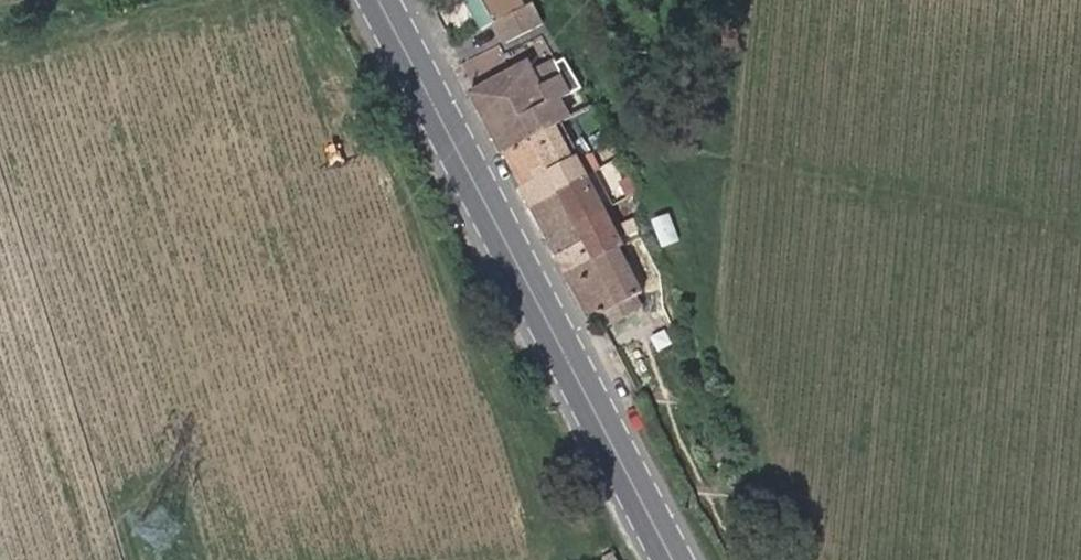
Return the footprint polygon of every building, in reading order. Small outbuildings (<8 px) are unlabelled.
[(524,7),(520,0),(465,0),(481,29),(495,21),(524,7)] [(508,46),(537,31),(524,7),(495,21),(508,46)] [(560,123),(541,87),(529,63),(477,90),(472,94),(503,153),(555,125),(560,123)] [(582,111),(563,75),(541,87),(560,123),(582,111)] [(561,137),(589,122),(582,111),(560,123),(555,125),(561,137)] [(521,187),(573,160),(561,137),(555,125),(503,153),(521,187)] [(597,171),(587,152),(573,160),(582,178),(597,171)] [(531,205),(582,178),(573,160),(521,187),(531,205)] [(637,191),(629,176),(618,183),(626,198),(637,191)] [(600,211),(582,178),(531,205),(548,238),(600,211)] [(557,256),(608,229),(613,226),(604,209),(600,211),(548,238),(557,256)] [(679,241),(669,214),(653,221),(663,247),(679,241)] [(639,231),(634,219),(623,223),(628,235),(639,231)] [(642,292),(618,247),(608,229),(557,256),(567,275),(591,319),(597,315),(603,312),(634,297),(642,292)] [(608,322),(639,306),(634,297),(603,312),(608,322)]
